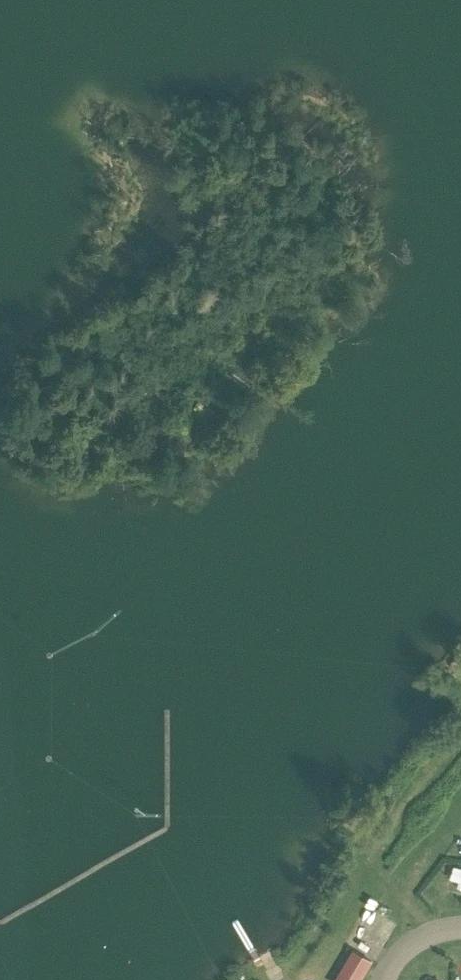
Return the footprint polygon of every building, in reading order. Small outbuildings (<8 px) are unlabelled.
[(460,893),(460,874),(447,873),(447,893),(460,893)] [(336,979),(359,979),(372,959),(356,949),(336,979)] [(448,979),(433,967),(423,979),(448,979)]
